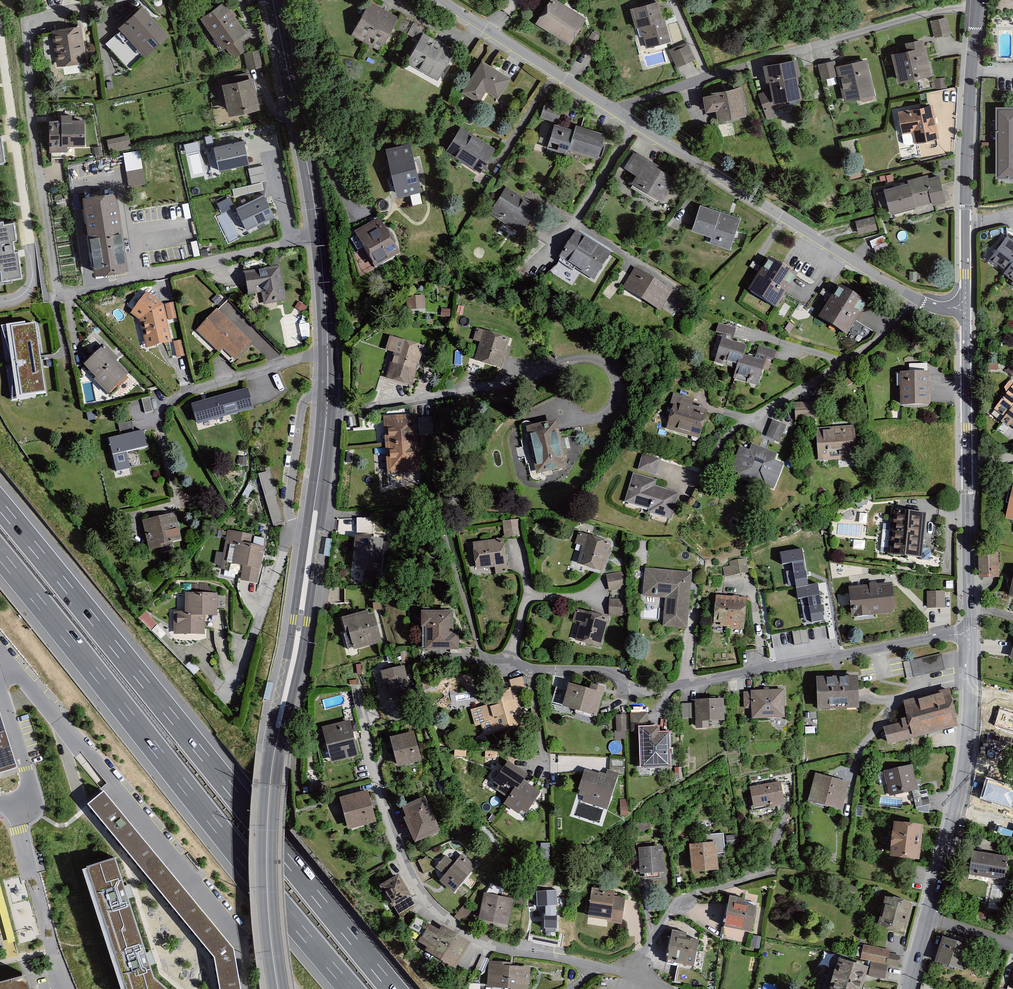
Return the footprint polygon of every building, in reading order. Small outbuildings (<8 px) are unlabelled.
[(535,25),(569,47),(586,20),(555,0),(551,0),(535,25)] [(248,33),(226,1),(201,18),(222,50),(227,47),(235,59),(249,49),(241,38),(248,33)] [(400,20),(370,3),(352,36),(381,53),(395,28),(400,20)] [(671,43),(665,19),(663,20),(659,3),(630,10),(635,30),(641,29),(646,49),(671,43)] [(141,8),(119,30),(146,58),(168,36),(141,8)] [(400,20),(395,28),(408,36),(415,23),(402,15),(400,20)] [(948,18),(931,22),(935,39),(952,35),(948,18)] [(81,27),(52,31),(57,68),(87,64),(81,27)] [(600,37),(593,32),(584,46),(592,50),(600,37)] [(407,65),(438,83),(456,52),(425,34),(407,65)] [(907,52),(891,56),(899,86),(933,78),(924,41),(905,46),(907,52)] [(677,69),(696,60),(687,42),(669,50),(677,69)] [(266,67),(263,50),(244,54),(247,71),(266,67)] [(868,60),(836,67),(845,104),(877,97),(868,60)] [(479,105),(487,93),(499,100),(512,80),(482,61),(462,94),(479,105)] [(802,79),(798,62),(763,68),(766,85),(769,85),(771,95),(773,106),(778,105),(802,100),(798,79),(802,79)] [(819,66),(823,82),(838,78),(835,62),(819,66)] [(936,78),(937,88),(947,87),(947,78),(936,78)] [(254,80),(223,87),(229,118),(261,112),(254,80)] [(718,123),(747,118),(744,106),(746,106),(743,89),(712,95),(713,97),(702,98),(706,115),(716,113),(718,123)] [(768,121),(778,118),(776,112),(780,110),(778,105),(773,106),(771,95),(770,96),(768,92),(758,95),(768,121)] [(564,109),(546,103),(541,119),(559,124),(564,109)] [(940,140),(934,107),(899,113),(903,136),(913,134),(915,145),(940,140)] [(995,109),(995,181),(1012,181),(1012,109),(995,109)] [(61,122),(49,122),(50,153),(68,153),(68,147),(85,146),(84,121),(72,121),(72,116),(61,116),(61,122)] [(569,152),(576,132),(556,125),(548,151),(568,157),(569,152)] [(607,136),(577,127),(576,132),(569,152),(599,161),(607,136)] [(446,153),(481,176),(497,151),(463,129),(446,153)] [(129,135),(107,140),(110,154),(132,149),(129,135)] [(185,151),(199,150),(199,141),(185,142),(185,151)] [(244,141),(214,148),(219,172),(249,166),(244,141)] [(412,145),(386,151),(398,200),(423,195),(412,145)] [(144,184),(141,150),(125,151),(127,185),(144,184)] [(677,182),(633,154),(623,170),(636,178),(631,184),(663,204),(677,182)] [(263,166),(248,169),(251,184),(266,181),(263,166)] [(849,168),(853,179),(861,176),(859,167),(849,168)] [(909,185),(885,191),(891,216),(946,203),(940,178),(930,180),(929,177),(908,182),(909,185)] [(508,188),(490,215),(522,235),(539,207),(508,188)] [(116,195),(83,200),(95,278),(129,273),(116,195)] [(263,196),(235,209),(247,232),(275,219),(263,196)] [(230,198),(218,200),(220,209),(232,207),(230,198)] [(740,220),(700,207),(692,233),(712,240),(710,246),(730,252),(740,220)] [(386,228),(380,217),(354,231),(375,267),(400,252),(395,243),(397,241),(388,227),(386,228)] [(12,281),(11,278),(21,276),(18,250),(14,251),(12,240),(16,239),(13,221),(3,223),(3,219),(0,220),(0,282),(12,281)] [(876,219),(856,223),(859,236),(879,232),(876,219)] [(612,252),(576,229),(559,256),(595,279),(612,252)] [(870,241),(876,252),(889,247),(884,235),(870,241)] [(1009,237),(993,259),(998,263),(1000,261),(1010,269),(1012,265),(1012,239),(1009,237)] [(778,307),(799,274),(771,256),(750,290),(778,307)] [(280,264),(243,271),(248,294),(261,292),(264,304),(287,300),(280,264)] [(636,266),(623,286),(660,310),(673,290),(636,266)] [(910,270),(910,278),(919,277),(918,269),(910,270)] [(820,316),(849,334),(869,301),(841,283),(820,316)] [(146,291),(130,311),(139,319),(145,347),(171,341),(167,320),(163,304),(146,291)] [(407,309),(426,309),(425,294),(407,295),(407,309)] [(174,302),(165,304),(168,320),(177,318),(174,302)] [(308,308),(300,302),(296,308),(304,314),(308,308)] [(252,341),(217,308),(196,330),(219,352),(223,348),(235,360),(252,341)] [(450,308),(443,308),(442,317),(450,317),(450,308)] [(40,358),(36,322),(25,323),(25,321),(6,323),(6,324),(1,325),(10,353),(12,400),(36,396),(36,394),(45,393),(40,358)] [(745,354),(748,344),(734,340),(737,328),(719,324),(717,333),(724,335),(716,363),(738,368),(741,357),(744,358),(745,354)] [(480,342),(474,360),(501,367),(510,337),(476,328),(472,340),(480,342)] [(385,377),(412,385),(424,346),(388,335),(384,349),(393,352),(385,377)] [(183,339),(173,341),(176,357),(186,355),(183,339)] [(114,353),(104,343),(83,363),(95,375),(93,378),(108,393),(128,373),(111,355),(114,353)] [(741,357),(738,368),(735,379),(760,386),(764,370),(769,372),(773,360),(775,360),(778,350),(760,346),(757,357),(745,354),(744,358),(741,357)] [(931,404),(930,370),(900,370),(900,404),(931,404)] [(994,408),(1004,417),(1001,421),(1008,427),(1010,424),(1012,426),(1012,384),(994,408)] [(254,407),(248,386),(191,403),(197,424),(254,407)] [(696,400),(674,393),(671,403),(674,404),(667,430),(700,439),(709,410),(694,406),(696,400)] [(150,397),(141,398),(145,413),(153,411),(150,397)] [(816,402),(796,403),(797,421),(817,420),(816,402)] [(417,413),(383,416),(387,472),(421,470),(417,413)] [(569,467),(559,419),(528,426),(539,474),(569,467)] [(782,442),(788,426),(774,420),(767,436),(782,442)] [(859,459),(856,425),(817,428),(820,462),(859,459)] [(144,429),(108,437),(116,471),(131,467),(128,451),(148,446),(144,429)] [(768,485),(775,488),(785,464),(776,460),(778,453),(753,444),(751,450),(741,447),(732,471),(740,474),(739,476),(767,487),(768,485)] [(661,460),(644,455),(639,470),(656,475),(661,460)] [(269,470),(258,474),(273,525),(284,522),(269,470)] [(672,520),(680,493),(657,486),(658,480),(634,473),(625,503),(650,510),(649,513),(672,520)] [(1012,483),(1005,519),(1012,521),(1012,483)] [(927,512),(892,508),(887,554),(922,557),(927,512)] [(176,512),(142,519),(149,550),(174,545),(173,541),(182,539),(176,512)] [(372,532),(372,517),(357,517),(357,532),(372,532)] [(522,521),(506,523),(508,538),(524,536),(522,521)] [(264,537),(227,530),(220,568),(242,572),(241,579),(255,582),(264,537)] [(385,539),(354,535),(353,549),(356,549),(354,569),(381,571),(385,539)] [(506,541),(476,544),(479,569),(498,567),(499,575),(510,574),(506,541)] [(605,550),(588,545),(582,564),(599,570),(605,550)] [(802,548),(780,552),(782,563),(792,562),(796,587),(808,585),(802,548)] [(979,577),(999,577),(998,554),(978,554),(979,577)] [(725,578),(750,573),(747,559),(730,562),(731,567),(723,568),(725,578)] [(788,586),(794,585),(792,564),(786,565),(788,586)] [(665,627),(690,629),(693,587),(694,573),(647,569),(645,597),(667,599),(665,627)] [(627,575),(609,578),(611,591),(629,588),(627,575)] [(892,582),(849,586),(851,616),(890,613),(894,608),(892,582)] [(808,585),(796,587),(798,598),(808,597),(812,621),(824,619),(818,583),(808,585)] [(945,607),(945,590),(927,591),(927,608),(945,607)] [(218,592),(185,592),(185,610),(175,610),(175,634),(204,634),(204,615),(218,615),(218,592)] [(748,598),(717,596),(715,626),(728,627),(728,629),(745,630),(748,598)] [(804,621),(810,620),(806,597),(800,598),(804,621)] [(629,602),(612,601),(611,616),(627,617),(629,602)] [(454,609),(421,609),(421,627),(425,627),(425,649),(459,649),(460,630),(454,630),(454,609)] [(368,611),(340,617),(349,650),(382,642),(374,612),(368,614),(368,611)] [(587,614),(581,612),(577,624),(580,625),(576,639),(600,647),(610,619),(588,612),(587,614)] [(792,631),(795,644),(809,642),(807,628),(792,631)] [(946,671),(943,655),(911,661),(915,678),(946,671)] [(405,668),(381,674),(383,684),(387,683),(393,703),(413,698),(405,668)] [(818,677),(819,710),(862,709),(861,676),(818,677)] [(526,681),(515,684),(518,692),(500,697),(502,705),(475,712),(480,727),(486,725),(489,735),(526,725),(519,702),(531,698),(526,681)] [(565,707),(600,717),(608,687),(594,683),(592,689),(571,683),(569,691),(565,707)] [(553,704),(565,707),(569,691),(558,688),(553,704)] [(752,692),(745,692),(746,710),(753,710),(753,720),(787,718),(785,690),(752,692)] [(891,744),(958,726),(949,690),(905,702),(909,717),(903,719),(904,723),(886,728),(891,744)] [(726,721),(725,699),(696,700),(697,729),(710,729),(710,721),(726,721)] [(682,703),(682,718),(692,717),(692,703),(682,703)] [(1000,708),(995,725),(1012,730),(1012,711),(1000,708)] [(650,713),(632,714),(633,733),(643,732),(643,728),(650,728),(650,713)] [(17,766),(0,714),(0,772),(17,766)] [(618,716),(618,733),(629,733),(628,716),(618,716)] [(350,723),(321,730),(330,763),(358,756),(350,723)] [(645,768),(674,767),(672,733),(662,734),(661,727),(650,728),(643,728),(643,732),(645,768)] [(415,734),(393,740),(401,768),(423,762),(415,734)] [(627,761),(612,760),(611,775),(626,776),(627,761)] [(498,790),(510,798),(518,787),(520,789),(525,781),(530,775),(509,761),(496,782),(501,786),(498,790)] [(912,766),(886,772),(893,798),(915,793),(918,792),(912,766)] [(584,803),(609,811),(619,779),(601,773),(601,774),(587,770),(581,790),(583,791),(581,796),(586,797),(584,803)] [(851,782),(817,774),(810,802),(843,811),(851,782)] [(987,779),(981,798),(1012,806),(1012,802),(1012,787),(987,779)] [(543,793),(525,781),(520,789),(518,787),(510,798),(506,805),(521,815),(524,811),(529,814),(543,793)] [(782,782),(751,787),(755,811),(786,806),(782,782)] [(233,947),(105,791),(90,804),(215,957),(221,988),(241,988),(233,947)] [(368,795),(344,801),(351,829),(379,822),(374,804),(371,805),(368,795)] [(427,801),(406,809),(420,842),(441,833),(427,801)] [(926,826),(896,822),(892,857),(922,860),(926,826)] [(727,837),(728,847),(740,846),(739,836),(727,837)] [(720,871),(718,843),(691,845),(693,873),(720,871)] [(664,847),(639,849),(640,875),(666,874),(664,847)] [(975,852),(971,875),(1007,881),(1011,858),(975,852)] [(461,855),(440,878),(457,893),(478,870),(461,855)] [(87,867),(127,988),(167,988),(154,978),(115,857),(87,867)] [(416,899),(404,881),(387,891),(399,910),(416,899)] [(556,888),(535,890),(537,911),(558,910),(556,888)] [(590,919),(611,922),(611,923),(624,925),(628,899),(617,897),(618,892),(595,889),(590,919)] [(516,904),(486,898),(481,918),(512,924),(516,904)] [(746,900),(730,898),(725,928),(753,933),(758,908),(745,905),(746,900)] [(908,934),(915,905),(908,901),(896,898),(887,898),(880,927),(908,934)] [(475,909),(466,906),(456,917),(463,923),(475,909)] [(441,925),(439,928),(417,916),(409,929),(419,934),(416,940),(423,944),(420,948),(452,967),(468,941),(441,925)] [(667,963),(695,968),(700,941),(691,939),(691,941),(687,940),(688,934),(673,931),(667,963)] [(935,962),(964,970),(972,945),(943,936),(935,962)] [(863,944),(860,959),(871,961),(888,964),(898,966),(900,955),(889,953),(890,949),(863,944)] [(868,966),(839,957),(836,969),(835,969),(831,981),(832,982),(830,988),(862,988),(868,966)] [(888,964),(871,961),(868,976),(885,979),(888,964)] [(490,962),(489,988),(508,988),(530,988),(531,968),(511,967),(512,964),(490,962)] [(26,974),(0,982),(0,988),(30,988),(26,974)]
